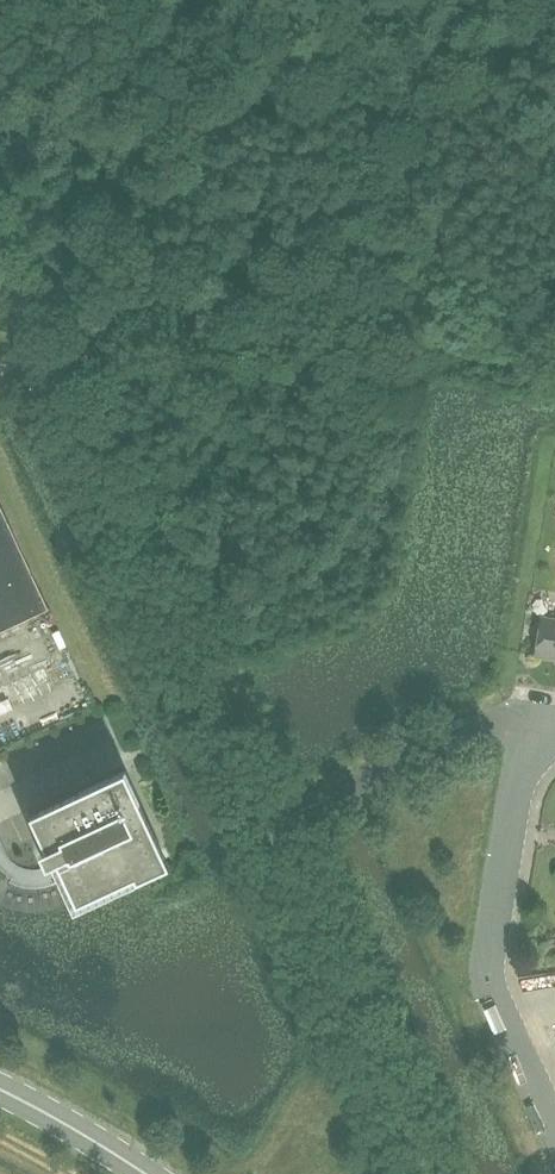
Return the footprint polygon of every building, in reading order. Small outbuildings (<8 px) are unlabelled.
[(0,503),(0,632),(49,609),(0,503)] [(542,617),(535,655),(554,658),(554,619),(542,617)] [(136,883),(169,867),(125,772),(30,816),(46,851),(40,854),(47,868),(53,865),(60,879),(64,878),(77,905),(134,879),(136,883)]
